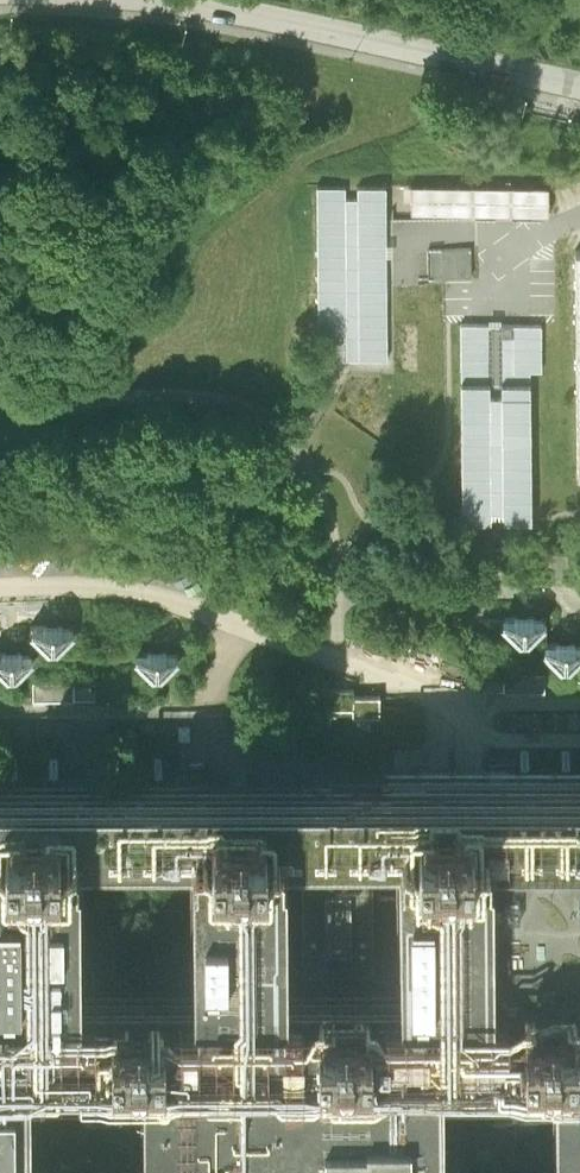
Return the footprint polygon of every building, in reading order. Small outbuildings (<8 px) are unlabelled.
[(411,184),(410,216),(555,218),(556,186),(411,184)] [(387,363),(387,190),(318,191),(316,363),(387,363)] [(475,280),(476,250),(432,250),(431,280),(475,280)] [(495,330),(460,330),(461,495),(461,529),(496,529),(532,528),(530,377),(543,377),(543,329),(495,330)] [(41,618),(43,643),(82,640),(81,616),(41,618)] [(546,675),(504,674),(503,693),(545,694),(546,675)] [(73,678),(31,677),(30,696),(73,697),(73,678)] [(367,685),(325,684),(324,703),(366,704),(367,685)] [(503,780),(217,783),(10,785),(0,785),(0,1172),(579,1172),(579,967),(496,968),(494,834),(579,834),(579,781),(503,780)]
